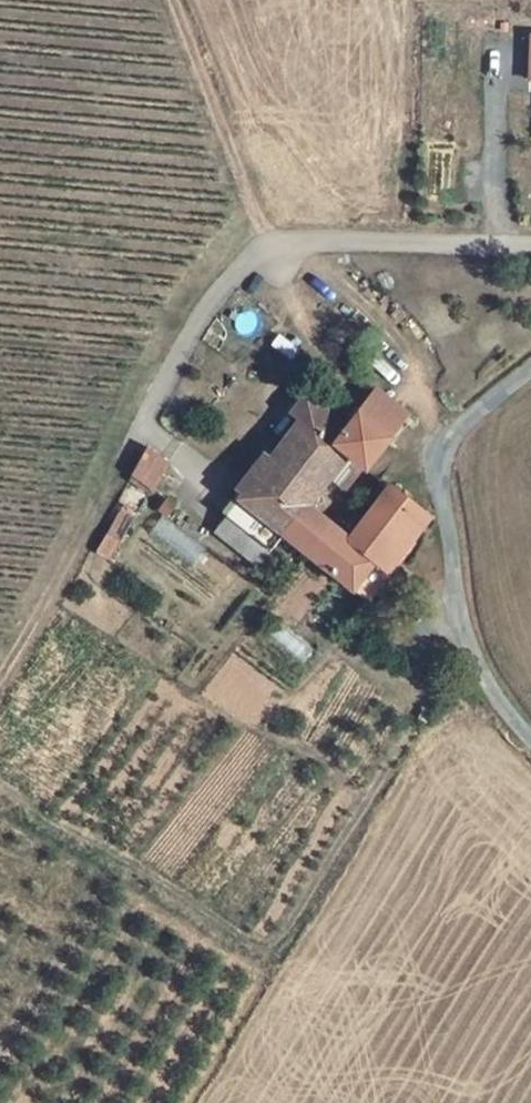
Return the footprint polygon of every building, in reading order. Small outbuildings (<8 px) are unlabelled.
[(288,440),(270,465),(316,497),(321,489),(348,457),(364,468),(408,417),(378,392),(347,428),(312,401),(306,398),(294,413),(301,420),(288,440)] [(129,479),(152,491),(169,459),(145,447),(129,479)] [(273,562),(288,541),(284,538),(305,511),(316,497),(270,465),(225,524),(273,562)] [(315,563),(353,596),(373,568),(386,578),(427,520),(392,491),(350,547),(345,544),(337,537),(315,563)] [(288,541),(307,557),(329,532),(305,511),(284,538),(288,541)] [(225,524),(211,543),(261,580),(273,562),(225,524)] [(315,563),(337,537),(329,532),(307,557),(315,563)] [(353,596),(366,606),(386,578),(373,568),(353,596)]
